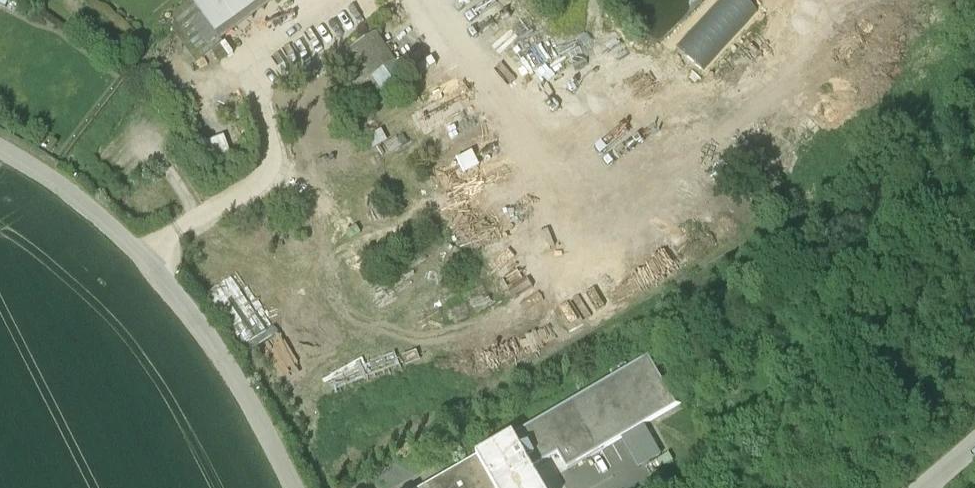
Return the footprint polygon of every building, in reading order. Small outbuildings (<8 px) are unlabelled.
[(194,25),(208,44),(268,0),(193,0),(175,13),(173,19),(183,33),(194,25)] [(378,33),(351,50),(368,78),(395,61),(378,33)] [(614,378),(513,436),(532,469),(557,454),(567,470),(623,437),(644,425),(681,403),(681,402),(676,404),(649,359),(654,356),(654,355),(622,373),(618,368),(610,372),(614,378)] [(644,425),(623,437),(640,468),(662,456),(644,425)] [(532,469),(513,436),(423,487),(543,487),(532,469)]
